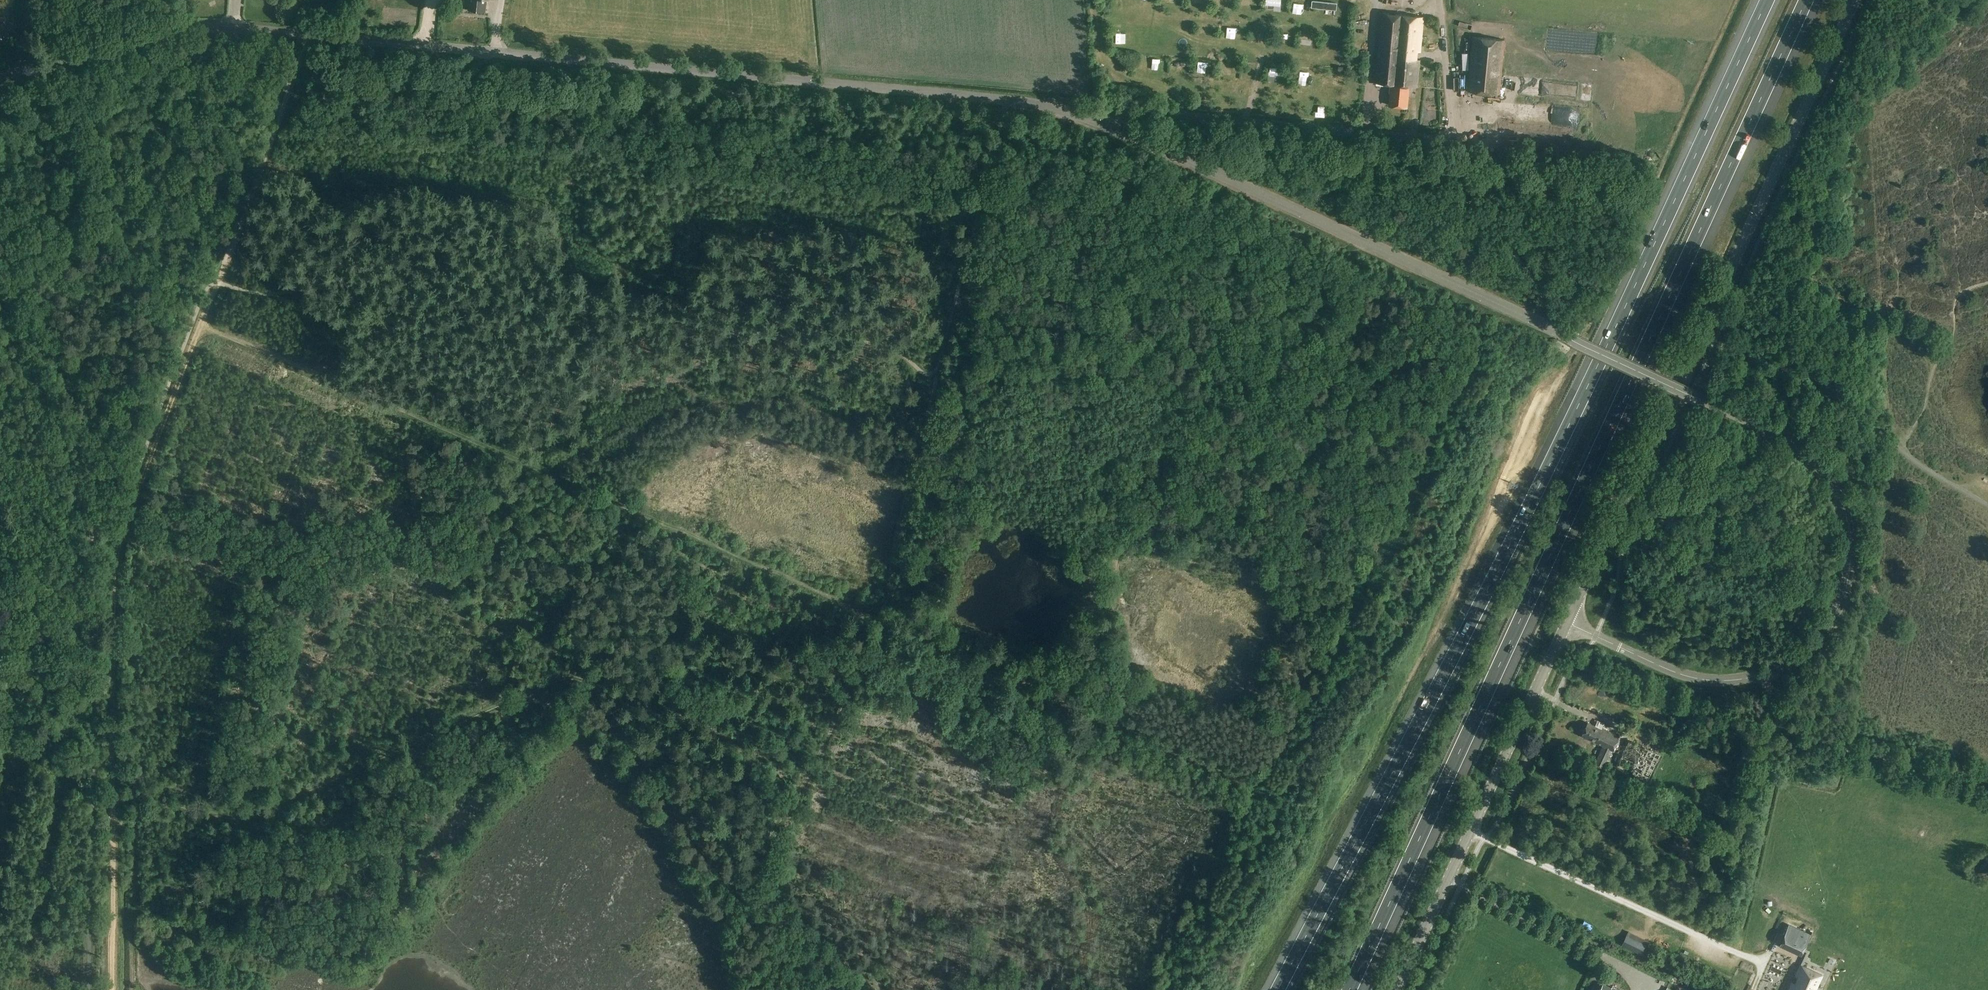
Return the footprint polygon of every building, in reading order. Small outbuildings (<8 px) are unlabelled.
[(467,10),(485,12),(486,0),(468,0),(467,10)] [(1262,0),(1247,0),(1247,5),(1252,5),(1252,9),(1262,10),(1262,0)] [(1273,11),(1282,13),(1285,3),(1276,0),(1273,11)] [(1299,2),(1299,10),(1315,10),(1316,2),(1299,2)] [(1417,87),(1420,60),(1424,16),(1380,12),(1374,82),(1393,84),(1391,104),(1407,106),(1409,86),(1417,87)] [(1499,23),(1499,15),(1476,15),(1476,22),(1499,23)] [(1179,34),(1187,36),(1189,27),(1181,25),(1179,34)] [(1282,43),(1292,44),(1293,34),(1283,33),(1282,43)] [(1500,94),(1505,39),(1473,36),(1467,91),(1500,94)] [(1602,729),(1588,722),(1581,736),(1602,745),(1593,765),(1603,770),(1619,735),(1602,727),(1602,729)] [(1809,936),(1788,926),(1779,947),(1799,957),(1809,936)] [(1650,943),(1629,932),(1624,942),(1645,953),(1650,943)] [(1800,967),(1795,977),(1798,979),(1795,986),(1792,984),(1789,989),(1815,989),(1822,977),(1800,967)]
